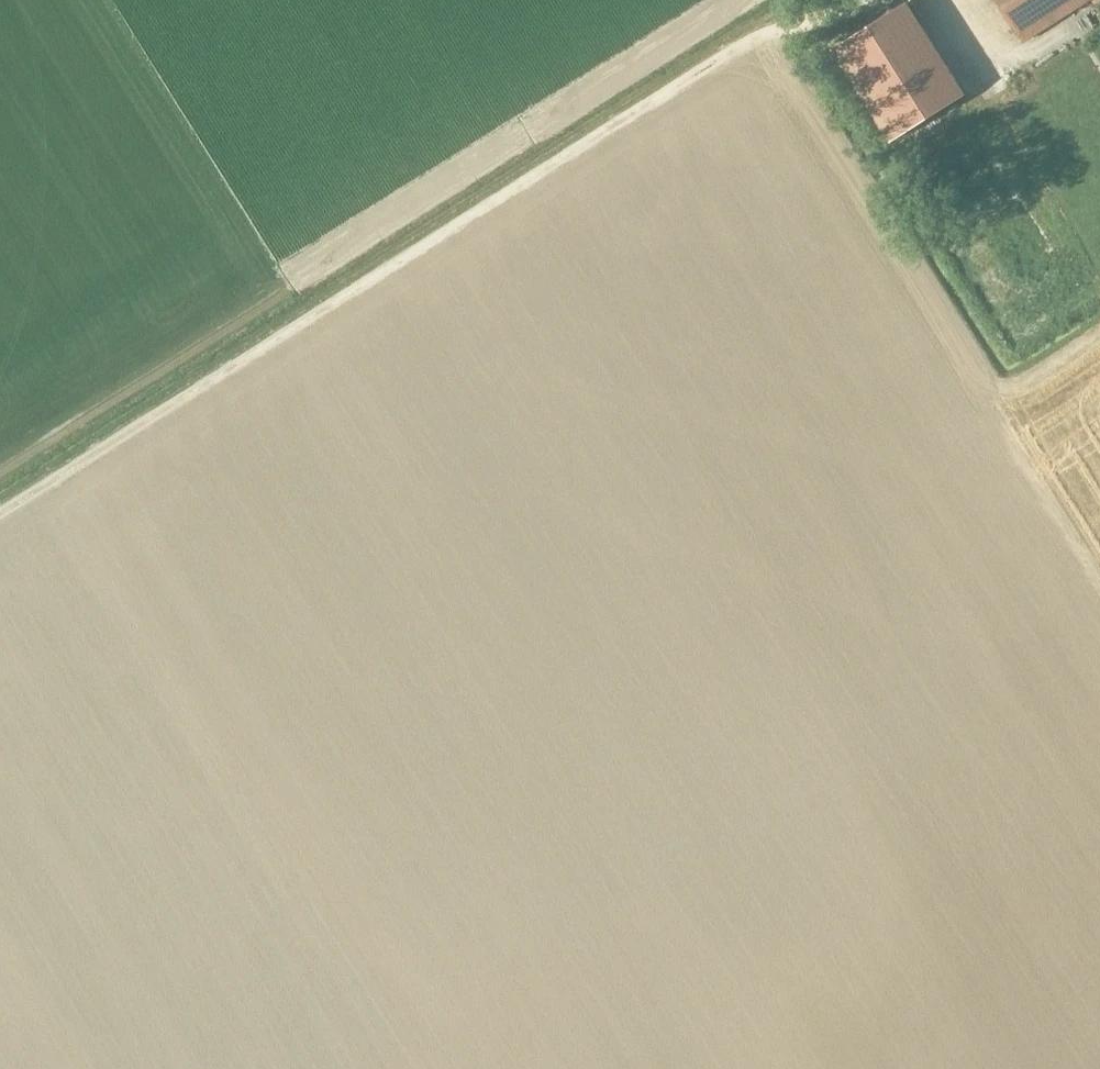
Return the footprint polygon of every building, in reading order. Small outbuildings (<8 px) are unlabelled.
[(909,0),(888,0),(828,36),(883,129),(933,99),(943,115),(968,100),(909,0)] [(1023,42),(1089,0),(997,0),(1023,42)] [(1054,43),(1036,54),(1043,66),(1061,55),(1054,43)]
